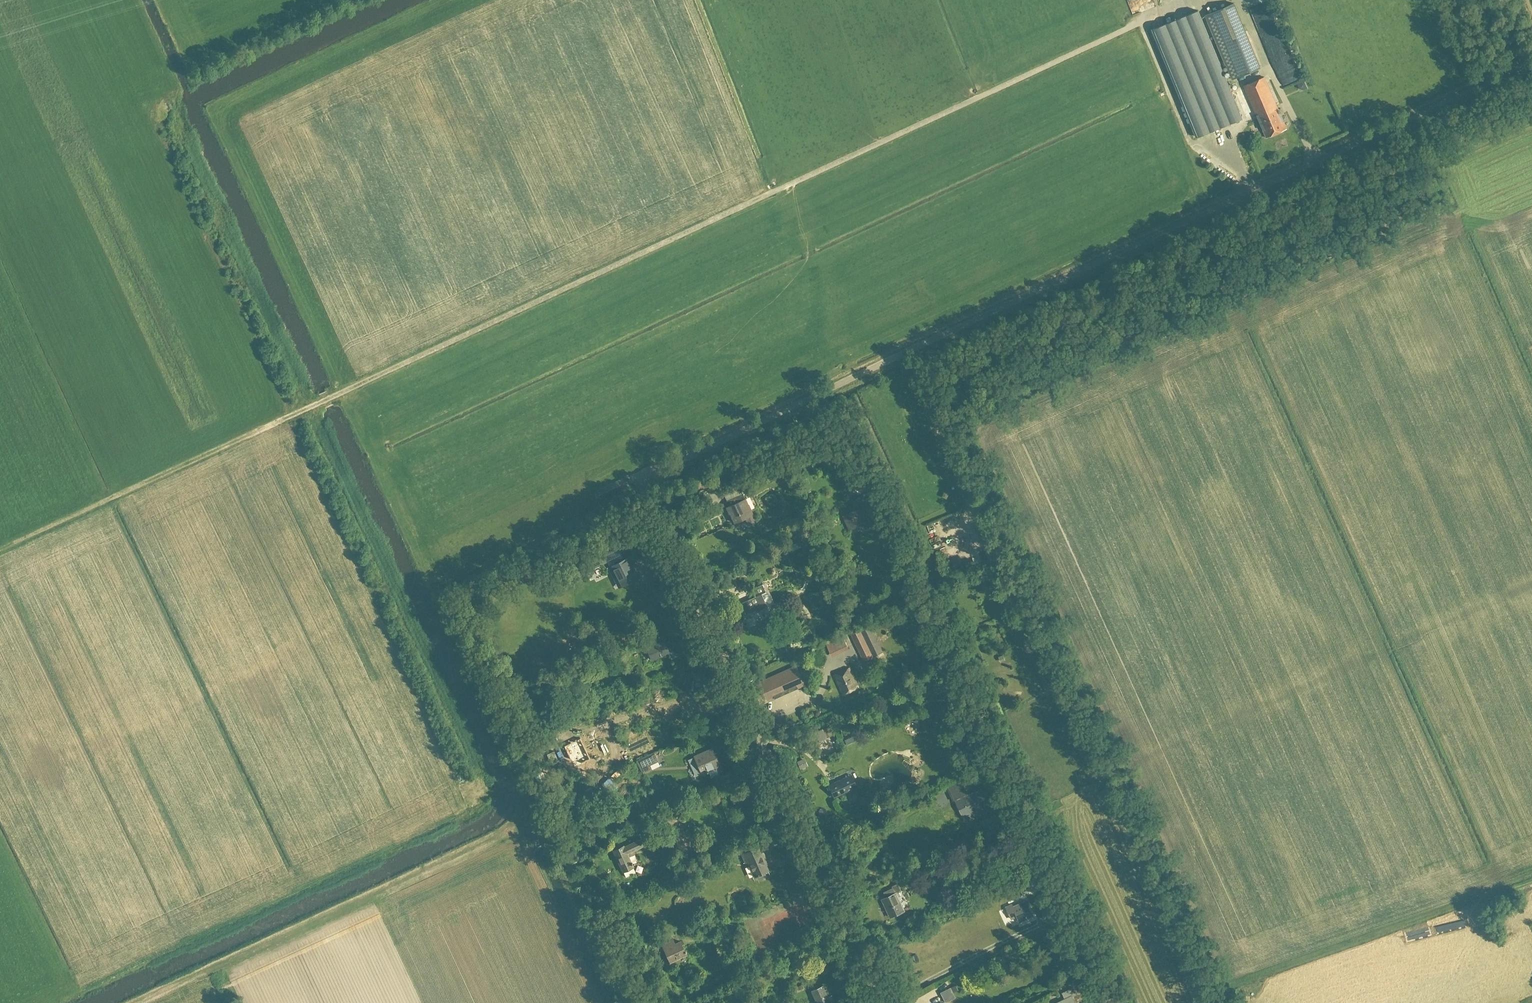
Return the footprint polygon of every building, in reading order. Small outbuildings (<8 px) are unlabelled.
[(1150,6),(1149,0),(1133,0),(1134,3),(1128,4),(1130,11),(1136,10),(1134,2),(1140,1),(1141,7),(1150,6)] [(1234,4),(1206,16),(1232,80),(1260,68),(1234,4)] [(1197,12),(1168,23),(1150,30),(1195,139),(1240,120),(1236,110),(1197,12)] [(1244,86),(1258,120),(1266,138),(1286,130),(1264,77),(1244,86)] [(885,476),(876,479),(881,490),(876,493),(879,498),(892,492),(885,476)] [(625,478),(597,491),(601,499),(629,486),(625,478)] [(761,501),(771,499),(769,490),(759,492),(761,501)] [(740,502),(728,507),(735,523),(746,518),(748,524),(755,521),(743,494),(737,497),(740,502)] [(863,527),(870,524),(858,498),(853,500),(857,510),(843,516),(849,530),(862,525),(863,527)] [(784,536),(789,545),(802,539),(797,530),(784,536)] [(782,554),(785,557),(789,556),(790,551),(786,548),(782,550),(782,554)] [(585,574),(607,562),(603,554),(581,565),(585,574)] [(629,556),(608,567),(609,570),(613,569),(621,584),(639,575),(629,556)] [(756,612),(767,607),(761,595),(766,592),(762,584),(752,589),(755,597),(740,604),(746,616),(756,611),(756,612)] [(983,587),(986,595),(993,593),(991,585),(983,587)] [(883,653),(870,626),(851,635),(864,662),(883,653)] [(1019,636),(1027,633),(1024,627),(1017,630),(1019,636)] [(842,634),(825,642),(832,657),(849,649),(842,634)] [(663,642),(647,649),(652,660),(661,656),(660,654),(667,650),(663,642)] [(576,646),(568,649),(570,655),(578,651),(576,646)] [(1033,646),(1025,647),(1027,656),(1035,655),(1033,646)] [(676,657),(673,651),(668,653),(671,660),(676,657)] [(909,655),(910,664),(919,663),(918,653),(909,655)] [(760,706),(805,685),(796,665),(751,686),(760,706)] [(1039,671),(1047,690),(1057,686),(1048,667),(1039,671)] [(849,668),(834,675),(843,695),(858,688),(849,668)] [(934,684),(934,690),(939,694),(944,691),(945,685),(940,681),(934,684)] [(788,721),(783,724),(785,729),(790,727),(790,726),(795,724),(793,720),(788,722),(788,721)] [(583,738),(564,746),(571,760),(574,767),(578,765),(593,759),(583,738)] [(712,748),(694,757),(702,775),(721,767),(712,748)] [(691,753),(685,755),(690,773),(696,772),(691,753)] [(646,758),(639,761),(644,772),(651,769),(649,765),(658,761),(655,754),(646,758)] [(805,758),(797,761),(800,769),(809,765),(805,758)] [(851,776),(830,786),(835,797),(856,787),(851,776)] [(947,779),(950,786),(961,783),(959,776),(947,779)] [(993,799),(988,802),(982,790),(962,799),(967,809),(983,802),(986,807),(995,803),(993,799)] [(681,810),(678,821),(686,823),(688,812),(681,810)] [(996,814),(981,821),(985,829),(1000,823),(996,814)] [(624,846),(613,851),(623,872),(633,868),(627,854),(644,847),(640,840),(624,847),(624,846)] [(758,848),(742,855),(745,863),(748,862),(754,877),(767,871),(758,848)] [(919,864),(925,876),(935,872),(929,859),(919,864)] [(1033,886),(1030,879),(1024,882),(1027,889),(1033,886)] [(892,887),(895,894),(882,900),(891,918),(904,912),(898,897),(901,896),(899,893),(901,892),(897,884),(892,887)] [(1012,905),(1006,908),(1012,920),(1017,917),(1020,923),(1033,916),(1026,902),(1014,908),(1012,905)] [(664,951),(670,962),(686,954),(680,941),(663,949),(660,942),(654,945),(658,954),(664,951)] [(1087,981),(1077,985),(1081,994),(1091,989),(1087,981)] [(833,1001),(831,995),(827,997),(822,986),(811,991),(817,1002),(829,1002),(833,1001)] [(956,998),(951,988),(941,993),(945,1002),(946,1002),(956,998)] [(1057,1002),(1075,1002),(1072,997),(1077,994),(1074,988),(1062,994),(1065,999),(1057,1002)] [(1123,997),(1119,989),(1100,998),(1102,1002),(1109,1002),(1123,997)] [(1042,1002),(1052,1001),(1051,993),(1041,994),(1042,1002)]
